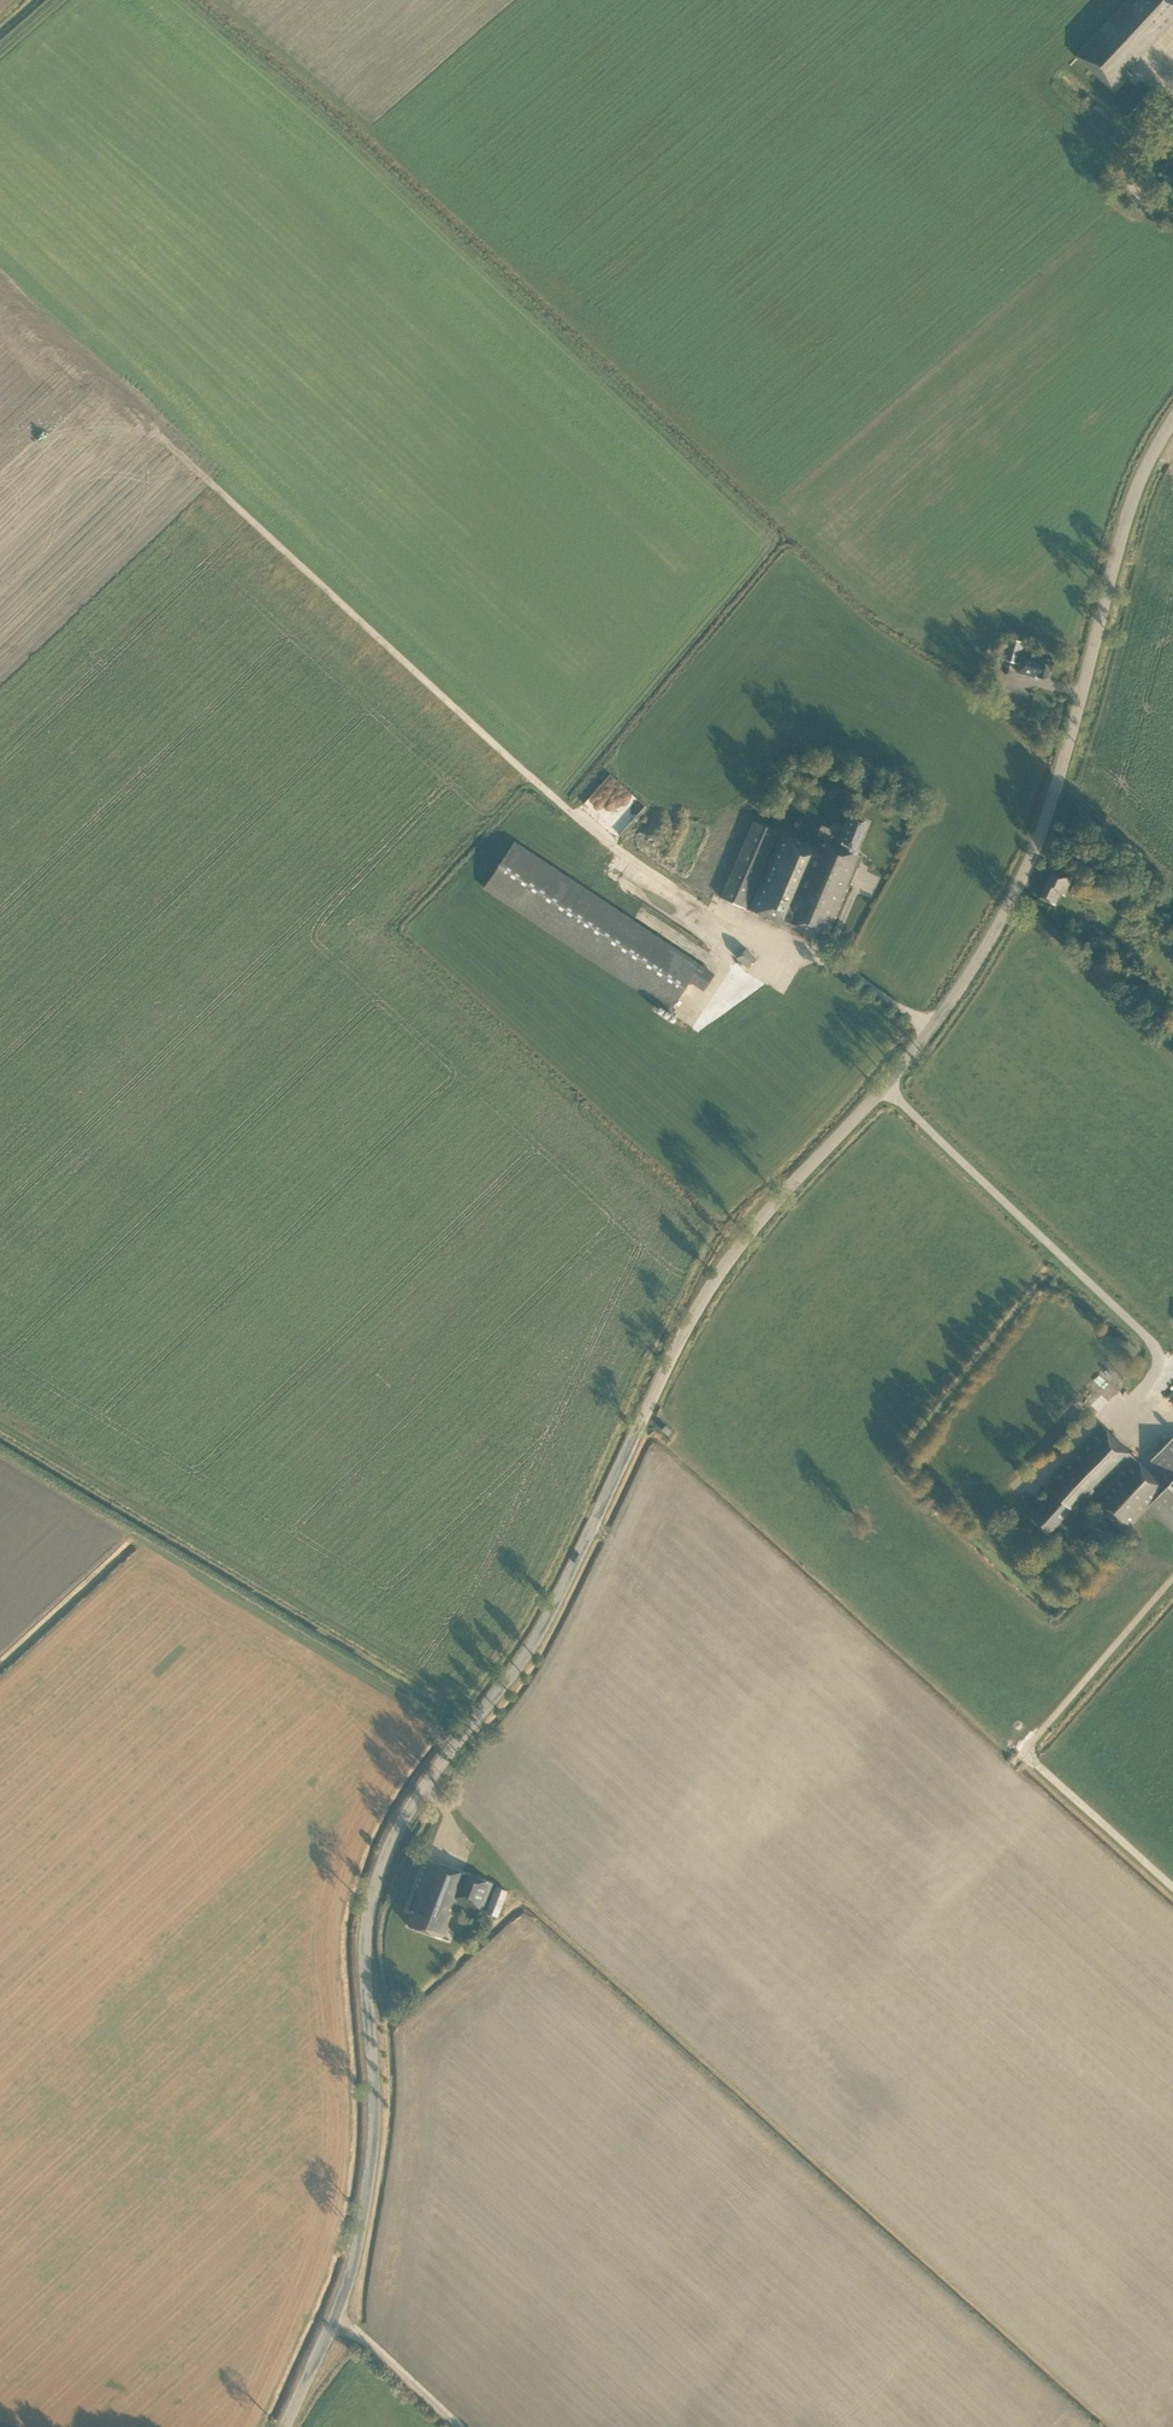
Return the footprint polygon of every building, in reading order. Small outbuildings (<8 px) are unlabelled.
[(1074,57),(1114,94),(1131,76),(1127,72),(1172,22),(1172,0),(1127,0),(1074,57)] [(1152,90),(1141,80),(1117,107),(1128,117),(1152,90)] [(1004,659),(1019,663),(1025,642),(1009,638),(1004,659)] [(1050,670),(1053,670),(1056,659),(1025,650),(1018,672),(1037,676),(1037,675),(1048,678),(1050,670)] [(789,804),(793,797),(782,792),(779,800),(789,804)] [(747,910),(825,943),(861,857),(855,854),(868,823),(848,814),(838,838),(832,835),(830,839),(827,837),(830,830),(821,826),(813,845),(781,832),(747,910)] [(777,832),(752,821),(719,897),(744,908),(777,832)] [(689,980),(703,990),(714,973),(513,841),(483,888),(669,1010),(689,980)] [(1063,895),(1072,877),(1053,868),(1039,897),(1055,904),(1060,894),(1063,895)] [(1070,892),(1079,895),(1083,885),(1074,882),(1070,892)] [(736,958),(748,968),(756,958),(745,948),(736,958)] [(661,1429),(667,1435),(672,1430),(665,1424),(661,1429)] [(1167,1487),(1102,1424),(1053,1474),(1057,1478),(1053,1482),(1049,1486),(1057,1494),(1033,1518),(1048,1532),(1071,1509),(1076,1513),(1085,1504),(1087,1506),(1093,1500),(1125,1532),(1150,1505),(1172,1528),(1172,1481),(1167,1487)] [(1154,1459),(1172,1477),(1172,1439),(1154,1459)] [(494,1883),(426,1858),(407,1909),(413,1911),(408,1926),(443,1939),(457,1901),(483,1911),(494,1883)] [(508,1890),(495,1885),(485,1911),(498,1916),(508,1890)]
